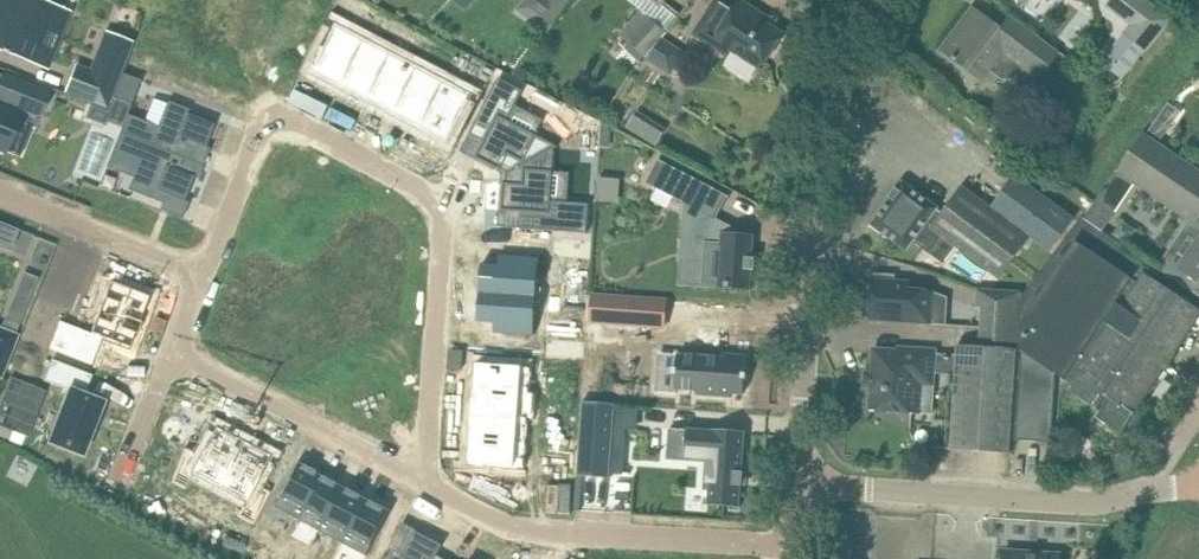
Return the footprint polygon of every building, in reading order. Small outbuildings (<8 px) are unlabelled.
[(55,5),(41,0),(0,0),(0,49),(33,62),(55,5)] [(564,8),(570,0),(553,0),(564,8)] [(785,34),(754,14),(757,10),(742,0),(739,0),(729,15),(712,5),(694,35),(728,56),(731,50),(762,70),(785,34)] [(1170,15),(1151,0),(1110,0),(1105,6),(1128,24),(1121,34),(1122,34),(1104,58),(1124,73),(1146,44),(1147,44),(1170,15)] [(943,50),(967,68),(985,81),(993,70),(1004,78),(1032,74),(1041,80),(1059,52),(1004,11),(1003,13),(1017,23),(1008,34),(974,8),(943,50)] [(631,42),(645,55),(665,33),(651,20),(631,42)] [(391,22),(386,31),(399,37),(403,29),(391,22)] [(336,25),(312,71),(340,86),(364,39),(336,25)] [(403,29),(399,37),(412,44),(416,35),(403,29)] [(133,42),(105,31),(90,69),(76,64),(65,91),(107,107),(133,42)] [(648,61),(671,75),(686,50),(663,37),(648,61)] [(364,39),(340,86),(366,99),(390,53),(364,39)] [(444,50),(439,58),(452,65),(456,56),(444,50)] [(390,53),(366,99),(393,113),(417,67),(390,53)] [(456,56),(452,65),(465,72),(469,63),(456,56)] [(417,67),(393,113),(419,127),(443,81),(417,67)] [(140,79),(124,73),(114,96),(131,103),(140,79)] [(4,150),(18,115),(34,121),(37,114),(38,115),(47,92),(5,75),(0,87),(0,148),(4,150)] [(499,80),(471,132),(485,139),(477,156),(501,169),(501,168),(507,171),(508,172),(509,172),(555,147),(556,146),(508,121),(523,93),(499,80)] [(443,81),(419,127),(447,141),(471,95),(443,81)] [(128,114),(132,104),(113,97),(104,120),(108,121),(122,127),(128,114)] [(122,127),(120,133),(197,163),(197,162),(189,159),(195,143),(205,147),(206,146),(215,124),(188,114),(190,109),(168,100),(158,126),(128,114),(122,127)] [(602,121),(580,110),(574,122),(588,129),(602,122),(602,121)] [(630,111),(623,129),(656,141),(663,124),(630,111)] [(1159,117),(1146,135),(1159,144),(1172,126),(1159,117)] [(120,133),(112,151),(139,162),(133,177),(128,189),(162,203),(163,203),(167,194),(184,201),(185,200),(194,177),(194,176),(192,175),(197,163),(120,133)] [(596,148),(596,134),(582,133),(581,147),(596,148)] [(1198,295),(1198,170),(1159,144),(1146,135),(1143,133),(1117,172),(1188,219),(1157,268),(1198,295)] [(506,184),(505,209),(524,210),(523,226),(591,227),(592,211),(552,210),(553,185),(555,147),(509,172),(509,184),(506,184)] [(647,181),(646,183),(686,203),(693,207),(693,206),(692,205),(703,184),(728,197),(729,198),(730,196),(659,159),(658,160),(647,181)] [(1074,219),(1015,175),(991,207),(1031,237),(1050,251),(1074,219)] [(598,179),(596,202),(615,204),(616,180),(598,179)] [(963,186),(943,213),(904,184),(899,191),(897,189),(890,198),(892,200),(875,223),(873,221),(870,226),(889,241),(891,239),(907,250),(913,242),(929,254),(942,236),(1000,279),(1031,237),(991,207),(963,186)] [(1095,203),(1084,219),(1103,232),(1115,214),(1096,201),(1095,203)] [(738,235),(739,231),(739,229),(717,218),(702,210),(701,211),(709,215),(706,261),(682,259),(681,284),(751,289),(753,270),(755,271),(755,269),(753,269),(753,259),(756,260),(756,258),(754,258),(755,235),(754,235),(754,237),(738,235)] [(1144,263),(1145,260),(1103,232),(1084,219),(1081,217),(1026,292),(1022,297),(1013,440),(1058,443),(1063,386),(1066,388),(1148,266),(1144,263)] [(7,247),(15,227),(0,221),(0,244),(7,247)] [(596,231),(596,243),(624,243),(624,232),(596,231)] [(60,245),(43,289),(78,303),(96,259),(60,245)] [(482,266),(480,293),(533,297),(536,259),(499,257),(499,267),(482,266)] [(1148,266),(1066,388),(1101,411),(1097,417),(1122,434),(1198,319),(1198,309),(1155,279),(1159,274),(1148,266)] [(875,272),(875,276),(872,276),(869,317),(932,321),(934,287),(910,286),(910,278),(894,277),(894,273),(875,272)] [(22,273),(15,290),(30,296),(37,279),(22,273)] [(58,321),(48,348),(90,365),(101,338),(128,349),(135,332),(137,333),(143,319),(140,318),(149,296),(109,281),(89,334),(58,321)] [(1022,297),(1026,292),(977,288),(975,307),(982,307),(980,347),(958,345),(957,355),(936,353),(936,350),(909,348),(909,351),(874,349),(870,410),(913,413),(915,384),(934,386),(935,372),(956,373),(951,449),(1011,453),(1011,440),(1013,440),(1022,297)] [(480,293),(478,319),(495,321),(494,331),(531,334),(533,297),(480,293)] [(592,294),(590,322),(639,326),(641,297),(592,294)] [(8,307),(1,325),(16,331),(23,313),(8,307)] [(0,379),(18,335),(0,328),(0,379)] [(678,352),(675,389),(697,391),(697,395),(731,397),(731,393),(744,394),(747,355),(723,354),(722,355),(678,352)] [(54,361),(46,379),(73,389),(51,442),(82,454),(104,401),(86,394),(93,377),(54,361)] [(463,386),(463,389),(520,393),(522,370),(465,366),(463,386)] [(0,394),(0,413),(24,423),(37,392),(6,379),(0,394)] [(568,385),(568,397),(579,398),(580,386),(568,385)] [(463,389),(462,413),(518,417),(524,418),(526,394),(520,393),(463,389)] [(568,397),(567,409),(578,410),(579,398),(568,397)] [(583,401),(577,476),(610,478),(611,473),(623,474),(625,442),(613,442),(616,404),(583,401)] [(462,413),(460,438),(516,442),(518,417),(462,413)] [(220,487),(243,441),(237,438),(239,433),(223,425),(220,429),(215,426),(200,456),(185,448),(172,481),(185,488),(193,473),(220,487)] [(669,428),(667,455),(711,458),(709,483),(707,505),(741,507),(742,485),(743,473),(746,431),(713,429),(687,428),(687,429),(669,428)] [(559,433),(558,445),(570,446),(571,434),(559,433)] [(460,438),(459,463),(515,467),(516,442),(460,438)] [(271,455),(266,452),(268,448),(251,440),(249,444),(243,441),(220,487),(245,501),(238,515),(254,523),(270,492),(256,484),(271,455)] [(558,445),(557,457),(569,458),(570,446),(558,445)] [(294,468),(272,509),(295,522),(318,480),(294,468)] [(318,480),(295,522),(318,533),(341,492),(318,480)] [(341,492),(318,533),(341,545),(363,503),(341,492)] [(363,503),(341,545),(365,557),(387,516),(363,503)] [(391,558),(446,558),(438,555),(443,544),(416,530),(404,554),(396,550),(396,551),(391,558)]
